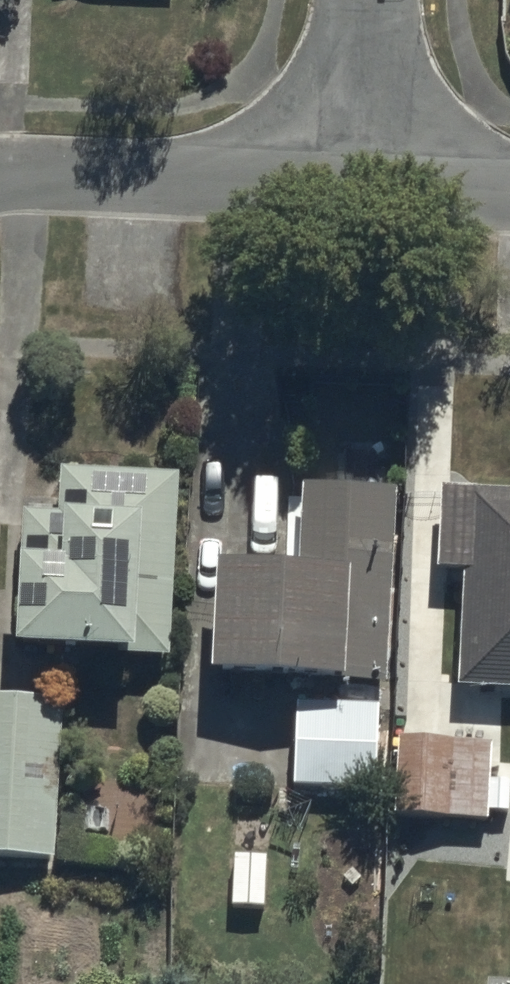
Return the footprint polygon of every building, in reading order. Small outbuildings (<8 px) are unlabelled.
[(169,680),(176,496),(60,492),(59,535),(24,534),(19,686),(135,690),(135,679),(169,680)] [(388,704),(395,509),(304,506),(300,602),(215,599),(211,706),(345,711),(345,702),(388,704)] [(443,508),(440,589),(465,590),(461,703),(509,705),(509,511),(443,508)] [(293,800),(374,803),(376,803),(379,718),(353,717),(296,716),(293,800)] [(50,876),(63,722),(0,717),(0,872),(50,876)] [(400,754),(397,832),(488,835),(488,823),(509,824),(509,802),(509,792),(490,791),(491,758),(400,754)] [(234,918),(265,919),(267,861),(235,860),(234,918)]
